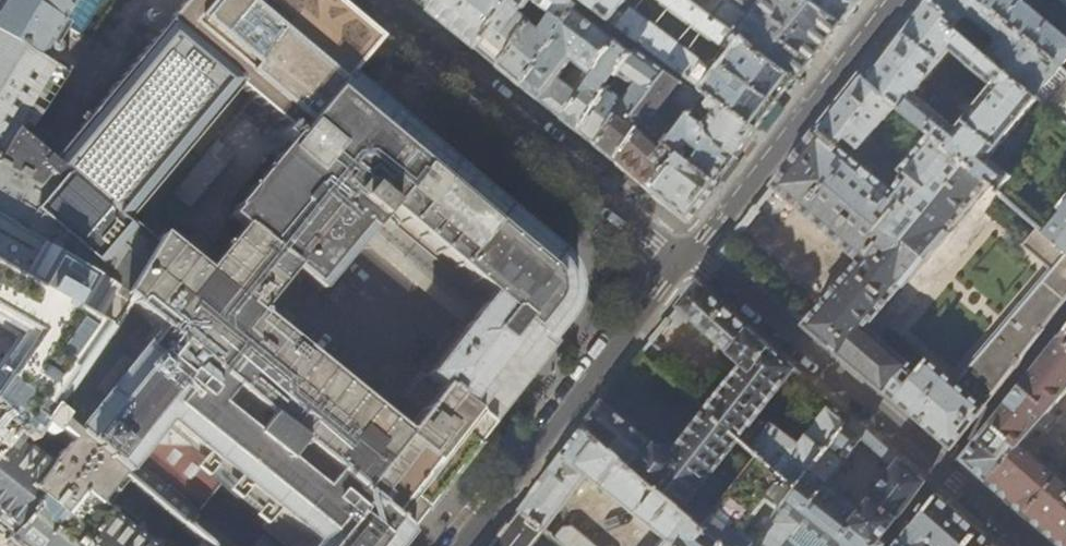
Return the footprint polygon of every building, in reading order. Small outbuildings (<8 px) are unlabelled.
[(40,51),(51,32),(70,0),(0,0),(0,29),(40,51)] [(235,93),(295,140),(346,79),(360,61),(377,40),(329,0),(181,0),(158,27),(235,93)] [(431,6),(428,11),(458,35),(477,50),(513,0),(435,0),(431,6)] [(501,69),(546,0),(513,0),(477,50),(480,52),(501,69)] [(522,86),(581,0),(546,0),(501,69),(518,83),(522,86)] [(583,0),(581,0),(522,86),(543,103),(563,119),(618,40),(625,32),(583,0)] [(714,96),(756,128),(780,96),(794,77),(688,0),(656,0),(734,58),(719,75),(712,70),(712,68),(625,3),(627,0),(583,0),(625,32),(712,97),(714,96)] [(840,24),(811,1),(809,0),(688,0),(794,77),(798,79),(816,56),(840,24)] [(811,1),(840,24),(859,0),(812,0),(811,1)] [(948,16),(929,0),(926,0),(896,41),(866,81),(906,116),(929,136),(987,184),(994,191),(1007,174),(987,158),(1035,98),(986,57),(962,37),(944,22),(948,16)] [(948,16),(944,22),(962,37),(965,32),(958,26),(965,18),(971,18),(995,37),(997,44),(986,57),(1035,98),(1065,124),(1065,73),(1061,69),(979,0),(929,0),(948,16)] [(1061,69),(1065,62),(1065,39),(1036,13),(1048,0),(1045,0),(1035,13),(1020,0),(979,0),(1061,69)] [(116,295),(149,244),(121,222),(235,93),(158,27),(47,158),(20,129),(14,132),(11,130),(0,148),(0,226),(116,295)] [(11,130),(14,132),(20,129),(18,128),(21,123),(28,125),(66,67),(40,51),(0,29),(0,148),(11,130)] [(577,130),(581,133),(609,88),(602,83),(611,70),(618,76),(634,52),(618,40),(563,119),(577,130)] [(588,139),(597,146),(618,116),(627,126),(665,70),(637,49),(634,52),(618,76),(609,88),(581,133),(588,139)] [(613,159),(616,161),(637,132),(660,152),(666,144),(680,127),(675,123),(671,128),(654,115),(668,96),(690,113),(697,104),(702,98),(701,96),(665,70),(627,126),(618,116),(597,146),(613,159)] [(949,450),(951,448),(1065,299),(1065,253),(1044,233),(1037,228),(1022,247),(1048,270),(958,376),(932,354),(919,370),(912,364),(915,361),(870,322),(901,285),(903,287),(948,235),(945,232),(987,184),(929,136),(900,171),(903,176),(890,191),(851,158),(880,124),(891,134),(906,116),(866,81),(859,75),(773,186),(859,260),(804,325),(877,388),(916,422),(949,450)] [(467,181),(346,79),(295,140),(229,220),(241,230),(286,266),(317,291),(359,242),(365,247),(386,264),(435,304),(463,326),(425,376),(438,387),(487,426),(495,415),(515,391),(526,376),(550,345),(548,343),(563,324),(570,314),(575,303),(577,292),(575,280),(571,269),(566,260),(558,251),(483,189),(470,178),(467,181)] [(753,132),(756,128),(714,96),(712,97),(703,109),(701,112),(709,135),(735,155),(753,132)] [(654,191),(690,220),(713,188),(718,182),(716,180),(735,155),(709,135),(701,112),(703,109),(697,104),(690,113),(680,127),(666,144),(681,156),(654,191)] [(650,188),(654,191),(681,156),(666,144),(660,152),(637,132),(616,161),(650,188)] [(1044,233),(1065,253),(1065,203),(1044,233)] [(16,337),(0,362),(0,421),(24,445),(37,428),(46,436),(56,420),(47,412),(106,331),(111,334),(127,308),(128,309),(131,304),(116,295),(0,226),(0,328),(16,337)] [(153,239),(149,244),(116,295),(131,304),(128,309),(159,334),(401,535),(447,477),(478,437),(487,426),(438,387),(429,398),(423,406),(398,437),(280,341),(247,315),(270,286),(286,266),(241,230),(222,252),(201,278),(153,239)] [(740,365),(705,411),(796,489),(851,418),(828,398),(827,399),(831,403),(804,437),(806,439),(800,446),(758,415),(794,370),(816,390),(817,388),(775,351),(697,282),(669,318),(676,324),(680,325),(687,315),(728,352),(728,353),(740,365)] [(976,442),(962,460),(1018,509),(1060,545),(1065,545),(1065,489),(1018,448),(1065,392),(1065,328),(1042,359),(976,442)] [(401,535),(159,334),(74,435),(120,473),(130,461),(131,462),(156,433),(155,432),(163,422),(226,473),(313,542),(310,545),(392,545),(401,535)] [(650,343),(641,354),(650,362),(657,353),(657,348),(650,343)] [(641,354),(631,367),(601,406),(585,427),(726,545),(753,545),(796,489),(705,411),(650,362),(641,354)] [(924,482),(879,443),(851,418),(796,489),(753,545),(876,545),(924,482)] [(14,532),(8,539),(16,545),(146,545),(98,506),(122,475),(120,473),(74,435),(48,467),(23,446),(24,445),(0,421),(0,521),(14,532)] [(120,473),(122,475),(184,528),(212,493),(226,473),(163,422),(155,432),(156,433),(131,462),(130,461),(120,473)] [(519,511),(545,530),(559,511),(561,511),(573,495),(572,494),(579,485),(584,490),(595,479),(667,540),(661,545),(726,545),(585,427),(549,472),(552,475),(547,482),(538,493),(535,490),(519,511)] [(987,536),(937,492),(896,545),(998,545),(987,536)] [(534,545),(535,545),(564,545),(555,539),(545,530),(519,511),(505,529),(507,531),(501,538),(495,545),(533,545),(534,545)] [(555,539),(564,545),(595,545),(573,528),(564,527),(555,539)]
